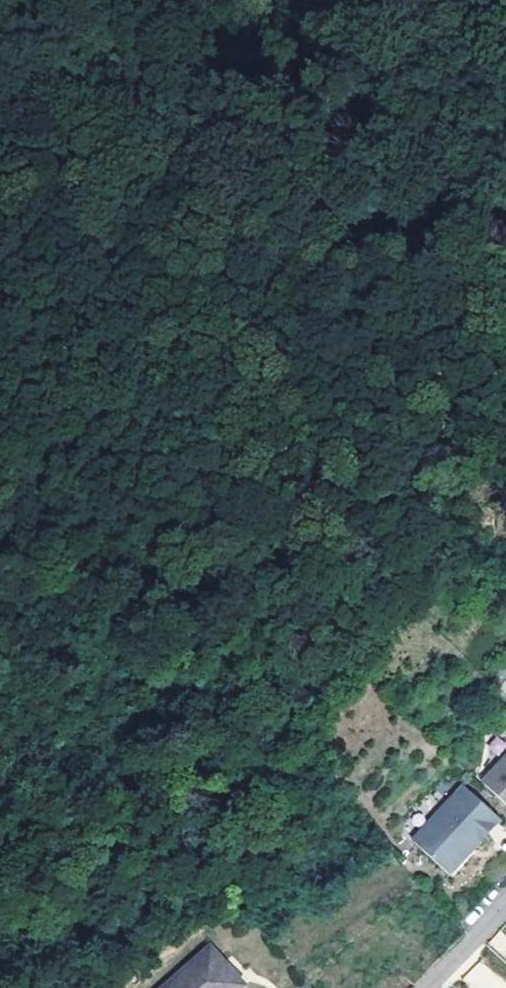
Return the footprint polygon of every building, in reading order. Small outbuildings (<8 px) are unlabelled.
[(480,782),(505,806),(505,754),(480,782)] [(463,788),(413,843),(450,876),(467,858),(466,855),(473,846),(477,846),(500,821),(463,788)] [(467,858),(477,846),(473,846),(466,855),(467,858)] [(169,987),(234,987),(239,982),(201,950),(169,987)]
